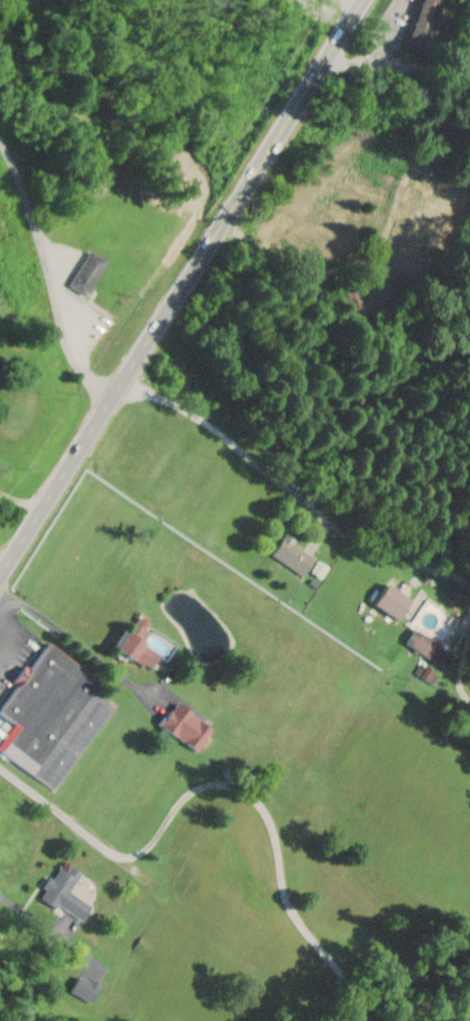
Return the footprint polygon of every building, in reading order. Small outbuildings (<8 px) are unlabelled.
[(409,42),(427,49),(445,0),(424,0),(409,42)] [(71,284),(90,295),(112,261),(93,249),(71,284)] [(273,552),(306,576),(319,558),(286,534),(273,552)] [(145,639),(151,632),(140,623),(122,645),(152,670),(164,655),(145,639)] [(443,669),(454,653),(418,627),(407,642),(443,669)] [(97,691),(104,680),(47,641),(0,709),(0,711),(22,727),(12,742),(43,764),(37,774),(58,789),(116,704),(97,691)] [(216,726),(180,701),(164,724),(200,750),(216,726)] [(44,898),(85,920),(94,904),(72,891),(80,877),(60,867),(44,898)]
